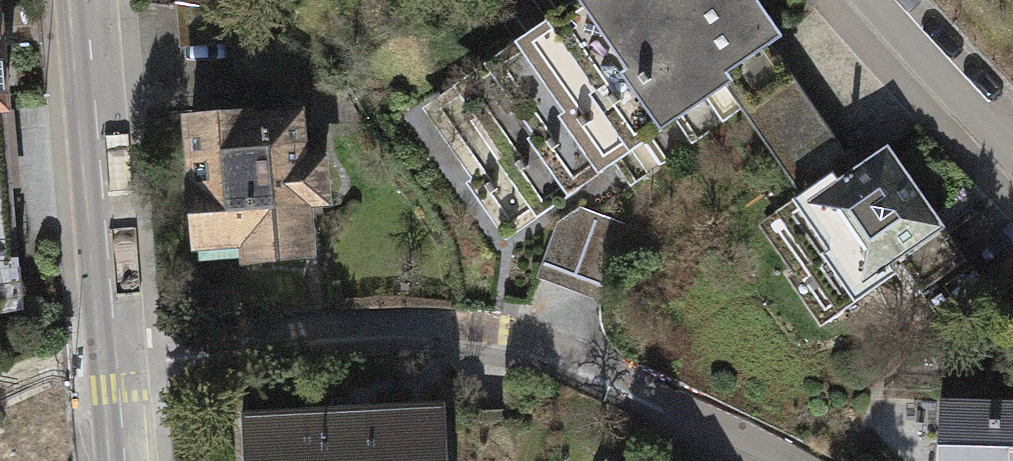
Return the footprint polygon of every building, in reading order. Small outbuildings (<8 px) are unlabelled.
[(660,0),(589,0),(560,20),(649,143),(724,85),(660,0)] [(749,124),(791,91),(759,56),(773,48),(736,0),(660,0),(724,85),(749,124)] [(649,143),(560,20),(522,43),(608,169),(649,143)] [(20,289),(0,43),(0,299),(20,289)] [(608,169),(522,43),(483,69),(571,194),(608,169)] [(571,194),(483,69),(448,91),(540,217),(571,194)] [(540,217),(448,91),(418,118),(506,242),(540,217)] [(337,126),(191,129),(194,276),(340,273),(337,126)] [(964,254),(886,154),(839,190),(825,172),(769,215),(841,309),(899,264),(918,289),(964,254)] [(936,385),(935,460),(1012,460),(1012,387),(936,385)] [(237,427),(237,460),(456,460),(457,429),(237,427)]
